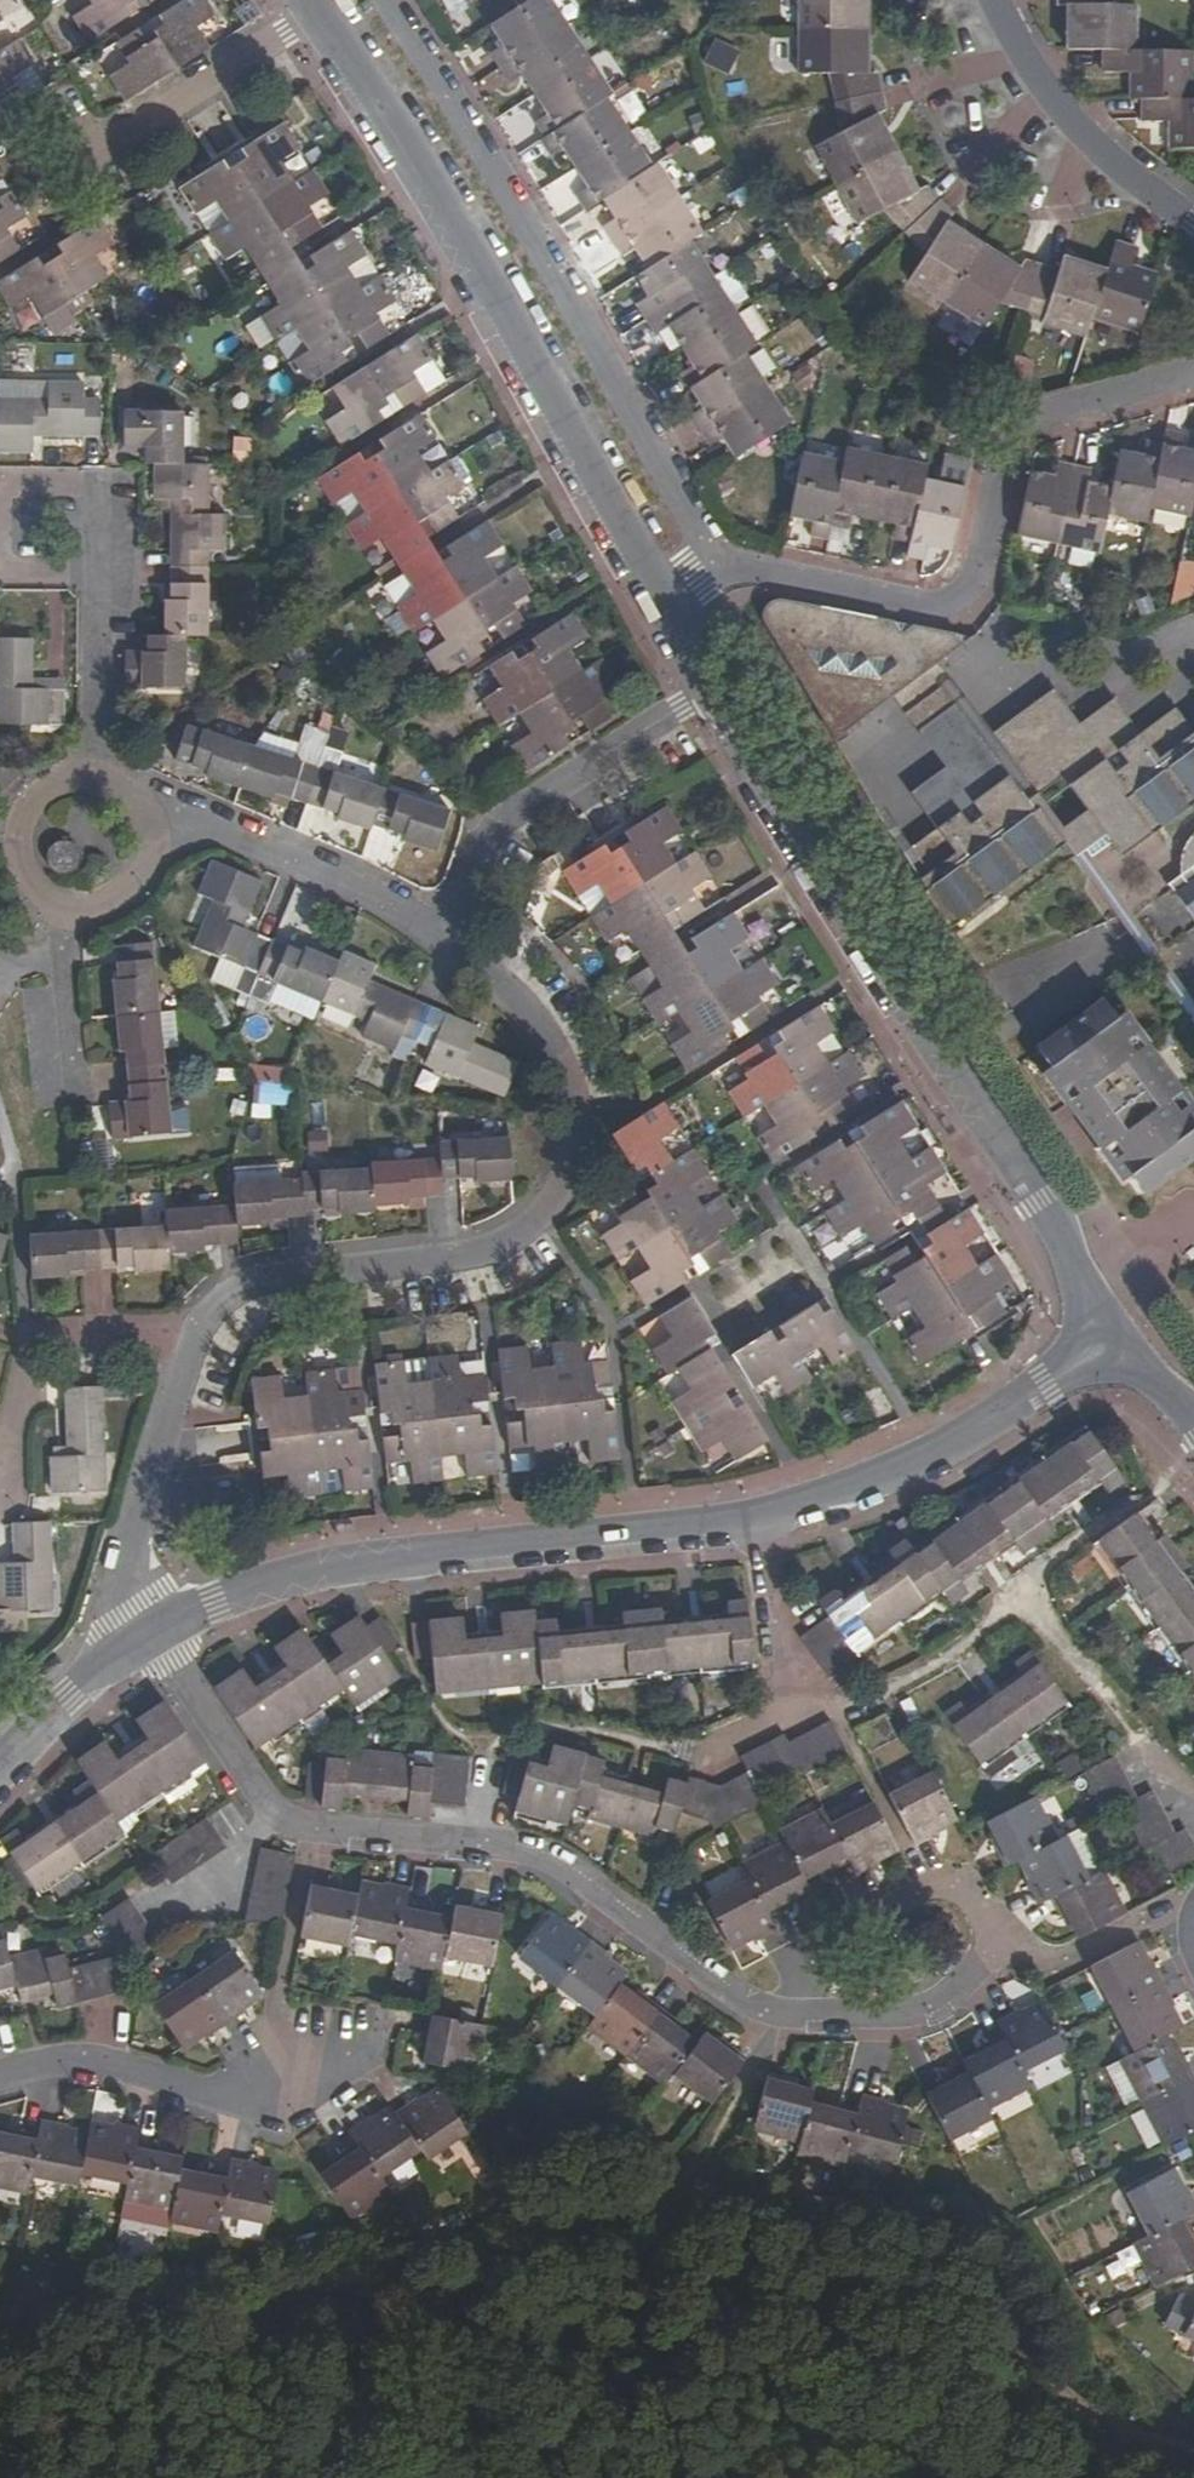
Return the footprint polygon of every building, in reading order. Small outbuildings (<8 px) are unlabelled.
[(86,43),(128,15),(123,7),(133,1),(132,0),(87,0),(89,4),(69,17),(86,43)] [(210,48),(196,28),(217,13),(208,0),(181,0),(158,15),(163,23),(152,30),(157,37),(147,43),(136,28),(113,43),(127,62),(107,76),(124,102),(210,48)] [(490,23),(504,45),(492,53),(500,66),(566,23),(551,0),(526,0),(517,6),(490,23)] [(867,28),(868,0),(799,0),(799,28),(867,28)] [(1103,0),(1059,0),(1058,4),(1067,5),(1067,49),(1104,49),(1135,50),(1136,5),(1103,4),(1103,0)] [(566,23),(500,66),(511,84),(524,75),(535,93),(589,58),(566,23)] [(837,101),(880,92),(876,73),(867,74),(867,28),(799,28),(799,73),(830,73),(837,101)] [(713,36),(701,60),(726,73),(738,49),(713,36)] [(3,112),(25,99),(12,78),(32,66),(16,39),(0,49),(0,108),(3,112)] [(1191,99),(1191,50),(1136,50),(1135,50),(1104,49),(1104,72),(1131,72),(1131,98),(1142,99),(1191,99)] [(589,58),(535,93),(547,111),(535,120),(545,136),(607,96),(611,93),(589,58)] [(836,184),(896,152),(876,114),(884,109),(880,92),(837,101),(843,130),(815,144),(836,184)] [(545,136),(541,139),(552,156),(564,147),(576,167),(629,132),(607,96),(545,136)] [(1191,99),(1142,99),(1142,123),(1170,123),(1170,149),(1193,149),(1193,99),(1191,99)] [(226,221),(207,234),(223,260),(243,247),(278,304),(258,316),(275,342),(295,329),(307,350),(287,363),(304,388),(346,362),(339,353),(351,347),(346,339),(356,332),(367,348),(389,335),(376,312),(395,299),(379,275),(359,288),(346,268),(367,255),(350,230),(308,256),(313,266),(304,270),(284,239),(293,233),(298,242),(321,227),(309,207),(328,194),(311,168),(291,180),(280,160),(299,148),(283,122),(240,149),(245,158),(225,170),(220,162),(178,189),(195,215),(214,202),(226,221)] [(575,194),(586,209),(603,198),(651,167),(629,132),(576,167),(588,185),(575,194)] [(885,209),(905,231),(938,200),(926,187),(918,192),(896,152),(836,184),(857,224),(885,209)] [(604,225),(613,241),(679,198),(656,164),(651,167),(603,198),(615,218),(604,225)] [(19,249),(6,228),(25,216),(9,190),(0,196),(0,261),(19,249)] [(679,198),(613,241),(623,258),(636,249),(648,268),(688,242),(701,233),(679,198)] [(946,303),(982,245),(946,222),(951,214),(938,200),(905,231),(925,253),(907,279),(946,303)] [(195,215),(207,234),(226,221),(214,202),(195,215)] [(76,231),(55,244),(61,253),(41,266),(34,256),(0,278),(0,295),(10,309),(29,297),(42,318),(107,277),(94,256),(114,243),(98,218),(76,231)] [(637,303),(647,319),(711,277),(688,242),(648,268),(636,276),(649,295),(637,303)] [(1138,249),(1115,243),(1106,270),(1091,317),(1138,332),(1156,276),(1131,267),(1138,249)] [(1001,300),(1027,309),(1041,265),(1026,261),(1021,269),(982,245),(946,303),(984,327),(1001,300)] [(1042,321),(1085,336),(1091,317),(1106,270),(1064,256),(1059,271),(1041,265),(1027,309),(1043,314),(1042,321)] [(667,324),(681,346),(734,311),(711,277),(647,319),(655,333),(667,324)] [(832,310),(847,332),(854,326),(839,304),(832,310)] [(734,311),(681,346),(693,364),(681,372),(691,388),(744,354),(756,345),(734,311)] [(433,359),(415,333),(330,387),(344,408),(323,421),(340,446),(382,420),(377,411),(387,405),(383,398),(393,391),(403,407),(425,393),(412,373),(433,359)] [(744,354),(691,388),(703,407),(691,415),(700,429),(766,387),(744,354)] [(814,380),(805,365),(790,375),(800,389),(814,380)] [(99,399),(82,399),(82,383),(46,382),(45,399),(0,398),(0,452),(31,452),(32,436),(37,436),(99,436),(99,399)] [(766,387),(700,429),(710,445),(723,437),(736,457),(789,422),(766,387)] [(153,448),(153,463),(182,464),(181,411),(122,410),(121,447),(153,448)] [(362,461),(356,451),(314,477),(330,505),(350,492),(363,513),(344,525),(360,551),(379,538),(414,594),(395,606),(411,632),(431,619),(444,641),(424,652),(439,679),(482,652),(476,643),(487,636),(482,629),(493,623),(502,639),(525,625),(512,604),(532,592),(516,566),(496,579),(483,558),(503,546),(486,520),(445,546),(451,555),(440,561),(421,531),(432,524),(437,532),(458,517),(444,496),(464,484),(448,459),(428,471),(416,450),(435,438),(418,412),(377,439),(382,448),(362,461)] [(1191,515),(1193,498),(1193,450),(1180,448),(1183,431),(1164,429),(1161,443),(1149,506),(1191,515)] [(1105,512),(1146,520),(1149,506),(1161,443),(1144,440),(1141,454),(1118,449),(1111,487),(1105,512)] [(852,515),(873,519),(886,457),(845,449),(842,462),(830,524),(848,528),(852,515)] [(802,454),(788,516),(813,521),(810,534),(827,537),(830,524),(842,462),(802,454)] [(910,541),(923,480),(926,465),(886,457),(873,519),(895,524),(892,537),(910,541)] [(1016,532),(1057,541),(1072,466),(1056,462),(1054,475),(1028,470),(1016,532)] [(170,508),(169,567),(206,567),(206,549),(223,549),(224,513),(207,513),(207,464),(182,464),(153,463),(153,500),(161,500),(161,509),(170,508)] [(1097,550),(1105,512),(1111,487),(1087,483),(1090,469),(1072,466),(1057,541),(1097,550)] [(951,550),(965,487),(923,480),(910,541),(907,554),(927,558),(929,545),(951,550)] [(163,635),(183,635),(206,635),(206,567),(169,567),(169,599),(163,599),(163,635)] [(964,642),(956,632),(915,623),(902,633),(894,621),(780,598),(774,599),(766,607),(763,617),(766,627),(833,740),(892,695),(937,662),(964,642)] [(588,732),(612,717),(597,695),(616,684),(600,657),(581,669),(570,650),(587,638),(571,612),(530,638),(536,648),(516,661),(509,651),(487,666),(501,687),(481,699),(497,725),(517,713),(529,732),(510,745),(526,771),(568,744),(562,734),(573,728),(569,721),(578,715),(588,732)] [(142,652),(140,652),(139,687),(183,687),(183,635),(163,635),(147,635),(148,652),(142,652)] [(0,637),(0,723),(63,723),(64,688),(30,688),(31,638),(0,637)] [(950,680),(937,662),(892,695),(918,730),(953,704),(941,687),(950,680)] [(1008,777),(973,803),(983,815),(970,825),(960,812),(938,829),(912,847),(929,872),(920,879),(954,925),(1065,844),(1075,857),(1086,850),(1107,835),(1122,855),(1157,830),(1193,802),(1193,732),(1193,733),(1175,707),(1139,733),(1115,699),(1078,724),(1054,689),(993,734),(1037,795),(1027,803),(1008,777)] [(1008,777),(953,704),(918,730),(946,767),(911,793),(938,829),(960,812),(970,825),(983,815),(973,803),(1008,777)] [(203,776),(239,788),(252,747),(185,726),(174,760),(206,769),(203,776)] [(275,792),(307,802),(318,767),(252,747),(239,788),(273,799),(275,792)] [(334,820),(370,831),(373,823),(384,788),(318,767),(307,802),(337,812),(334,820)] [(451,809),(384,788),(373,823),(403,833),(402,840),(436,851),(451,809)] [(670,1045),(687,1070),(729,1045),(723,1036),(733,1029),(728,1022),(740,1015),(750,1031),(771,1018),(759,996),(778,984),(761,958),(742,970),(730,951),(749,938),(732,912),(692,938),(698,946),(686,954),(667,923),(677,916),(683,925),(705,911),(692,889),(711,877),(696,852),(676,865),(664,843),(683,831),(666,806),(562,872),(577,897),(597,884),(610,904),(590,917),(607,943),(626,930),(661,987),(642,999),(659,1026),(678,1013),(690,1033),(670,1045)] [(1184,847),(1183,850),(1182,857),(1183,874),(1170,883),(1174,888),(1193,916),(1193,833),(1184,847)] [(83,859),(82,853),(79,847),(75,842),(69,839),(63,838),(57,839),(51,842),(47,846),(44,852),(43,859),(45,865),(48,871),(54,874),(60,877),(66,877),(72,875),(77,871),(81,865),(83,859)] [(255,972),(272,937),(244,925),(263,882),(214,860),(199,894),(215,901),(195,947),(255,972)] [(255,972),(321,1000),(338,961),(305,947),(303,951),(272,937),(255,972)] [(415,1041),(430,1006),(371,980),(376,966),(342,951),(338,961),(321,1000),(368,1021),(362,1035),(397,1050),(403,1036),(415,1041)] [(113,983),(116,1016),(159,1012),(154,960),(119,963),(120,982),(113,983)] [(1118,1015),(1106,998),(1036,1048),(1049,1065),(1118,1015)] [(756,1138),(771,1164),(814,1138),(808,1130),(820,1122),(816,1116),(826,1110),(836,1124),(857,1110),(844,1089),(864,1077),(848,1051),(829,1064),(817,1043),(835,1031),(818,1005),(777,1031),(783,1040),(772,1047),(776,1053),(766,1060),(757,1044),(734,1058),(748,1078),(727,1091),(744,1118),(764,1105),(776,1126),(756,1138)] [(505,1097),(519,1061),(473,1041),(479,1027),(430,1006),(415,1041),(431,1048),(425,1062),(505,1097)] [(128,1052),(128,1066),(130,1084),(166,1080),(159,1012),(116,1016),(120,1053),(128,1052)] [(1049,1065),(1050,1067),(1043,1072),(1067,1104),(1069,1102),(1102,1148),(1100,1149),(1123,1181),(1132,1174),(1144,1191),(1193,1154),(1193,1107),(1182,1089),(1178,1091),(1145,1044),(1147,1043),(1125,1013),(1120,1017),(1118,1015),(1049,1065)] [(166,1080),(130,1084),(132,1101),(109,1103),(114,1140),(172,1134),(166,1080)] [(900,1138),(917,1126),(901,1100),(860,1127),(865,1135),(844,1149),(838,1140),(796,1166),(812,1192),(832,1180),(844,1201),(824,1213),(841,1239),(860,1227),(872,1247),(896,1233),(891,1224),(901,1218),(920,1249),(911,1255),(905,1246),(882,1261),(895,1282),(876,1294),(891,1321),(911,1308),(923,1329),(905,1341),(920,1365),(1025,1300),(997,1254),(979,1267),(965,1246),(984,1234),(968,1209),(949,1220),(926,1185),(946,1172),(930,1147),(911,1159),(900,1138)] [(630,1187),(609,1200),(622,1223),(601,1235),(616,1261),(639,1248),(650,1269),(630,1281),(645,1306),(688,1280),(683,1272),(694,1265),(690,1258),(700,1252),(710,1267),(731,1254),(718,1231),(736,1220),(723,1195),(702,1207),(690,1187),(709,1174),(695,1150),(675,1162),(660,1138),(680,1126),(666,1101),(644,1115),(612,1135),(634,1173),(644,1166),(656,1184),(645,1191),(650,1197),(640,1203),(630,1187)] [(930,1147),(917,1126),(900,1138),(911,1159),(930,1147)] [(511,1179),(508,1137),(438,1142),(439,1158),(441,1179),(476,1177),(475,1182),(511,1179)] [(371,1164),(371,1168),(374,1206),(412,1203),(411,1197),(442,1195),(441,1179),(439,1158),(371,1164)] [(301,1173),(302,1178),(304,1210),(339,1207),(339,1213),(374,1210),(374,1206),(371,1168),(301,1173)] [(968,1209),(946,1172),(926,1185),(949,1220),(968,1209)] [(234,1183),(235,1206),(236,1226),(273,1224),(273,1218),(304,1216),(304,1210),(302,1178),(234,1183)] [(166,1210),(167,1226),(169,1253),(207,1250),(207,1244),(238,1243),(236,1226),(235,1206),(166,1210)] [(167,1226),(98,1231),(100,1267),(134,1265),(134,1270),(170,1269),(169,1253),(167,1226)] [(98,1231),(30,1235),(32,1277),(68,1275),(69,1269),(100,1267),(98,1231)] [(9,1236),(0,1233),(0,1264),(9,1236)] [(979,1267),(997,1254),(984,1234),(965,1246),(979,1267)] [(723,1441),(736,1462),(768,1442),(744,1403),(734,1410),(722,1393),(733,1387),(705,1341),(715,1334),(692,1296),(660,1316),(672,1337),(653,1349),(668,1375),(679,1369),(691,1390),(671,1401),(704,1453),(723,1441)] [(824,1315),(816,1304),(780,1328),(785,1338),(777,1343),(770,1332),(734,1355),(753,1389),(775,1376),(786,1395),(813,1379),(800,1359),(821,1347),(832,1367),(859,1350),(833,1308),(824,1315)] [(588,1440),(591,1462),(620,1459),(614,1411),(605,1411),(603,1399),(597,1399),(596,1387),(611,1384),(608,1359),(585,1362),(582,1338),(553,1342),(556,1366),(532,1369),(530,1346),(499,1349),(503,1399),(515,1397),(515,1410),(523,1409),(525,1422),(507,1423),(509,1449),(535,1447),(537,1469),(567,1465),(565,1442),(588,1440)] [(468,1478),(498,1474),(492,1425),(481,1426),(481,1415),(472,1416),(471,1403),(488,1400),(485,1374),(462,1376),(459,1353),(431,1357),(432,1381),(409,1383),(406,1359),(376,1363),(381,1411),(392,1410),(392,1423),(401,1422),(403,1436),(384,1437),(387,1463),(412,1460),(413,1483),(444,1479),(442,1457),(466,1454),(468,1478)] [(344,1491),(374,1487),(370,1439),(360,1440),(358,1429),(352,1429),(351,1416),(366,1414),(364,1387),(339,1390),(337,1368),(307,1370),(310,1395),(285,1397),(283,1375),(252,1378),(257,1427),(269,1426),(271,1453),(261,1453),(263,1479),(288,1475),(289,1498),(322,1494),(319,1471),(343,1469),(344,1491)] [(106,1490),(102,1387),(66,1389),(67,1407),(68,1455),(52,1456),(53,1492),(106,1490)] [(821,1603),(830,1615),(801,1636),(829,1676),(858,1656),(854,1652),(941,1589),(951,1603),(967,1591),(959,1580),(1013,1541),(1021,1553),(1053,1529),(1045,1519),(1099,1481),(1106,1491),(1122,1479),(1090,1433),(917,1556),(907,1540),(890,1553),(900,1566),(844,1605),(837,1591),(821,1603)] [(1171,1568),(1182,1560),(1159,1528),(1149,1537),(1133,1515),(1098,1539),(1191,1669),(1193,1666),(1193,1600),(1171,1568)] [(51,1521),(31,1522),(14,1522),(15,1573),(0,1574),(0,1611),(54,1609),(51,1521)] [(434,1656),(437,1692),(754,1661),(748,1602),(729,1603),(730,1620),(662,1626),(661,1610),(624,1612),(626,1630),(558,1636),(557,1621),(536,1622),(535,1612),(501,1614),(503,1638),(466,1641),(465,1618),(415,1622),(416,1657),(434,1656)] [(245,1670),(214,1690),(215,1691),(254,1749),(344,1687),(356,1705),(400,1674),(387,1656),(402,1646),(382,1618),(368,1628),(361,1618),(333,1636),(346,1655),(330,1666),(304,1630),(276,1649),(288,1667),(257,1689),(245,1670)] [(946,1714),(980,1762),(1067,1699),(1032,1651),(1016,1663),(1025,1676),(971,1716),(961,1703),(946,1714)] [(165,1703),(137,1722),(149,1741),(119,1761),(107,1742),(77,1762),(93,1783),(74,1796),(82,1808),(32,1843),(22,1830),(4,1843),(14,1857),(0,1866),(0,1896),(6,1905),(33,1887),(36,1891),(124,1831),(118,1820),(205,1763),(165,1703)] [(857,1728),(870,1754),(897,1739),(885,1714),(857,1728)] [(804,1775),(847,1753),(831,1721),(790,1743),(785,1735),(743,1756),(751,1773),(720,1787),(690,1779),(688,1785),(669,1780),(664,1795),(601,1777),(605,1761),(552,1747),(547,1768),(512,1758),(501,1792),(521,1797),(517,1809),(569,1824),(574,1805),(591,1809),(589,1817),(654,1835),(657,1824),(676,1830),(681,1814),(712,1823),(715,1828),(721,1825),(765,1804),(758,1788),(800,1767),(804,1775)] [(996,1788),(1037,1766),(1025,1742),(983,1764),(996,1788)] [(322,1800),(321,1806),(343,1808),(345,1795),(410,1802),(409,1814),(429,1817),(430,1801),(465,1805),(470,1757),(435,1754),(434,1768),(414,1768),(415,1759),(348,1752),(348,1760),(327,1758),(326,1764),(308,1762),(304,1799),(322,1800)] [(1074,1753),(1053,1763),(1061,1781),(1082,1771),(1074,1753)] [(1168,1874),(1193,1861),(1193,1843),(1186,1827),(1175,1832),(1153,1790),(1138,1798),(1116,1757),(1082,1774),(1104,1817),(1121,1808),(1143,1851),(1154,1845),(1168,1874)] [(932,1772),(888,1793),(914,1845),(936,1833),(934,1829),(956,1818),(932,1772)] [(1037,1797),(989,1821),(1000,1843),(994,1846),(1005,1867),(1021,1859),(1059,1840),(1037,1797)] [(875,1860),(896,1848),(872,1801),(829,1824),(848,1861),(855,1875),(877,1864),(875,1860)] [(785,1843),(803,1878),(824,1867),(827,1872),(848,1861),(829,1824),(822,1810),(779,1831),(785,1843)] [(227,1847),(207,1818),(154,1854),(173,1884),(227,1847)] [(1038,1905),(1052,1898),(1091,1878),(1068,1835),(1059,1840),(1021,1859),(1032,1881),(1027,1883),(1038,1905)] [(786,1898),(808,1887),(803,1878),(785,1843),(742,1865),(749,1880),(768,1915),(789,1904),(786,1898)] [(281,1920),(295,1854),(262,1849),(248,1923),(281,1920)] [(1079,1937),(1127,1913),(1105,1870),(1091,1878),(1052,1898),(1063,1919),(1068,1916),(1079,1937)] [(335,1884),(311,1880),(300,1937),(348,1946),(350,1935),(358,1894),(334,1890),(335,1884)] [(729,1948),(750,1937),(753,1943),(776,1930),(768,1915),(749,1880),(706,1901),(729,1948)] [(384,1887),(360,1883),(358,1894),(350,1935),(397,1943),(406,1900),(408,1886),(385,1883),(384,1887)] [(158,1939),(130,1898),(101,1918),(128,1959),(158,1939)] [(430,1905),(406,1900),(397,1943),(394,1959),(441,1968),(444,1955),(452,1916),(429,1912),(430,1905)] [(493,1964),(503,1909),(480,1903),(479,1909),(454,1904),(452,1916),(444,1955),(493,1964)] [(558,1984),(592,1939),(573,1925),(569,1930),(551,1917),(521,1957),(558,1984)] [(116,1956),(70,1968),(67,1956),(46,1961),(44,1953),(11,1960),(3,1928),(0,1929),(0,1988),(17,1983),(21,1999),(53,1992),(57,2006),(125,1989),(116,1956)] [(611,1954),(592,1939),(558,1984),(597,2013),(619,1983),(627,1973),(607,1958),(611,1954)] [(1138,1941),(1091,1965),(1114,2008),(1165,1982),(1154,1960),(1148,1963),(1138,1941)] [(193,1979),(225,2026),(246,2013),(242,2008),(263,1994),(234,1950),(193,1979)] [(205,2040),(225,2026),(193,1979),(154,2005),(183,2048),(202,2035),(205,2040)] [(1114,2008),(1136,2050),(1168,2034),(1182,2027),(1172,2006),(1177,2004),(1165,1982),(1114,2008)] [(589,2024),(627,2054),(662,2008),(643,1994),(640,1998),(619,1983),(597,2013),(589,2024)] [(995,2020),(1002,2033),(1022,2071),(1066,2049),(1059,2036),(1042,2002),(1019,2014),(1016,2009),(995,2020)] [(627,2054),(665,2084),(675,2071),(697,2041),(679,2026),(682,2022),(662,2008),(627,2054)] [(432,2014),(428,2013),(424,2038),(430,2040),(425,2062),(477,2072),(486,2025),(481,2024),(432,2014)] [(675,2071),(714,2100),(747,2055),(728,2041),(724,2045),(705,2031),(697,2041),(675,2071)] [(962,2060),(967,2071),(986,2108),(1030,2086),(1022,2071),(1002,2033),(980,2043),(983,2049),(962,2060)] [(1121,2058),(1143,2102),(1193,2076),(1193,2069),(1185,2052),(1179,2056),(1168,2034),(1136,2050),(1121,2058)] [(944,2077),(921,2088),(948,2140),(991,2118),(986,2108),(967,2071),(947,2082),(944,2077)] [(792,2078),(768,2072),(753,2128),(799,2141),(810,2101),(813,2089),(791,2085),(792,2078)] [(1143,2102),(1165,2146),(1188,2134),(1193,2131),(1193,2076),(1143,2102)] [(419,2148),(427,2159),(467,2132),(438,2090),(417,2104),(414,2099),(395,2112),(419,2148)] [(885,2099),(862,2093),(858,2107),(847,2148),(896,2161),(909,2112),(884,2105),(885,2099)] [(834,2107),(810,2101),(799,2141),(796,2152),(842,2164),(847,2148),(858,2107),(835,2101),(834,2107)] [(356,2142),(379,2176),(419,2148),(395,2112),(392,2107),(370,2122),(367,2117),(347,2130),(356,2142)] [(30,2173),(78,2184),(80,2172),(88,2134),(63,2129),(65,2124),(40,2119),(38,2132),(30,2173)] [(80,2172),(127,2183),(136,2141),(139,2126),(115,2122),(114,2128),(91,2123),(88,2134),(80,2172)] [(26,2192),(30,2173),(38,2132),(15,2128),(13,2134),(0,2131),(0,2186),(26,2192)] [(127,2183),(124,2199),(172,2209),(180,2169),(183,2156),(158,2151),(159,2145),(136,2141),(127,2183)] [(320,2175),(350,2219),(390,2192),(379,2176),(356,2142),(335,2157),(339,2162),(320,2175)] [(229,2172),(221,2212),(270,2223),(279,2174),(256,2169),(257,2163),(232,2158),(229,2172)] [(172,2209),(170,2220),(217,2229),(221,2212),(229,2172),(206,2168),(205,2173),(180,2169),(172,2209)] [(1193,2211),(1193,2194),(1190,2187),(1185,2190),(1174,2169),(1127,2192),(1149,2235),(1187,2215),(1193,2211)] [(1135,2242),(1156,2286),(1193,2267),(1193,2242),(1193,2240),(1193,2239),(1193,2229),(1187,2215),(1149,2235),(1135,2242)] [(1182,2291),(1167,2322),(1193,2336),(1193,2297),(1182,2291)]
